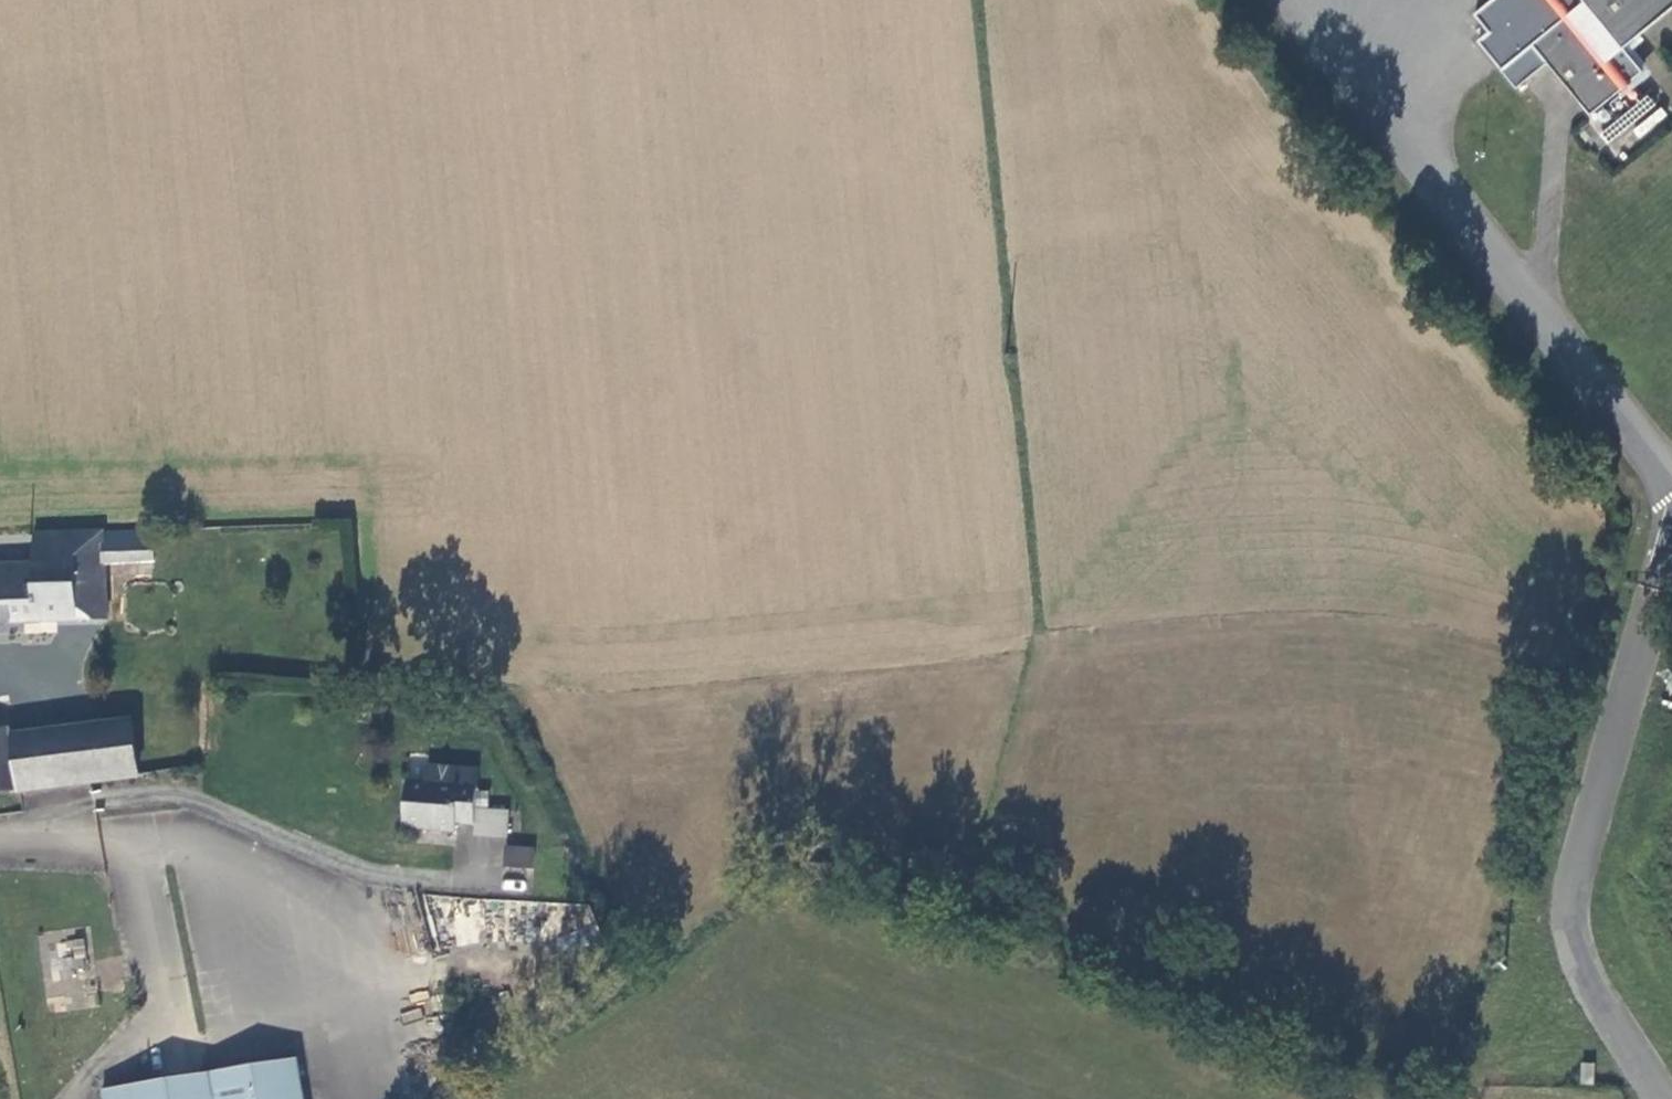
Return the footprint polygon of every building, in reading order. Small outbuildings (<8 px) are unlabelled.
[(1542,4),(1537,19),(1533,33),(1533,39),(1530,42),(1589,115),(1644,70),(1623,45),(1671,5),(1671,0),(1544,0),(1542,4)] [(1621,122),(1643,139),(1664,110),(1641,94),(1621,122)] [(0,566),(0,623),(108,620),(105,565),(156,563),(154,529),(33,533),(35,565),(0,566)] [(0,705),(0,732),(12,730),(9,703),(0,705)] [(103,726),(13,736),(23,790),(87,782),(137,776),(130,723),(103,726)] [(23,790),(13,736),(12,730),(0,732),(0,792),(23,790)] [(417,757),(416,775),(397,775),(397,821),(450,822),(450,813),(467,813),(468,776),(450,775),(450,758),(417,757)] [(468,758),(450,758),(450,775),(468,776),(468,758)] [(513,853),(483,850),(481,871),(511,874),(513,853)] [(89,940),(52,941),(54,1007),(90,1006),(89,940)] [(105,1091),(106,1098),(304,1098),(298,1064),(105,1091)]
